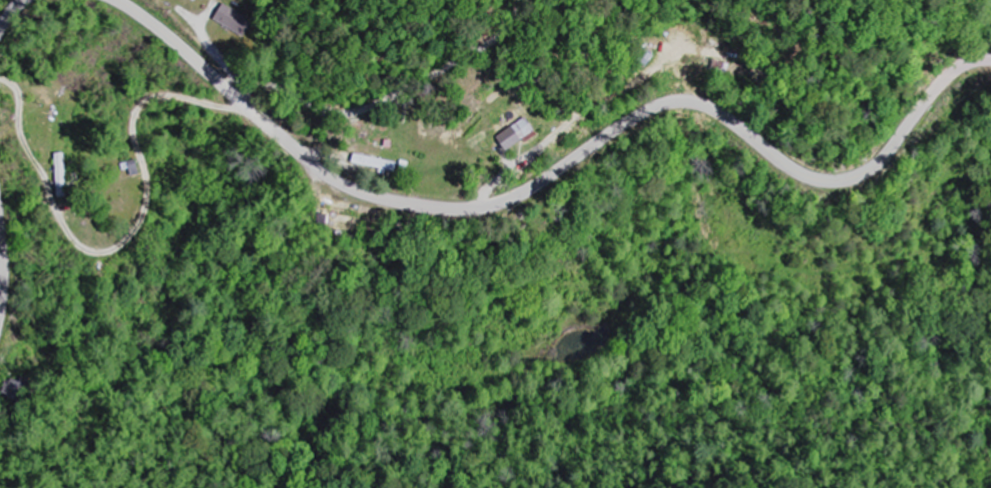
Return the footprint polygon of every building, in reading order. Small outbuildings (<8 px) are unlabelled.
[(244,38),(253,22),(223,5),(214,21),(244,38)] [(524,139),(525,142),(537,135),(526,118),(496,137),(505,151),(524,139)] [(353,165),(395,170),(396,161),(354,156),(353,165)]
